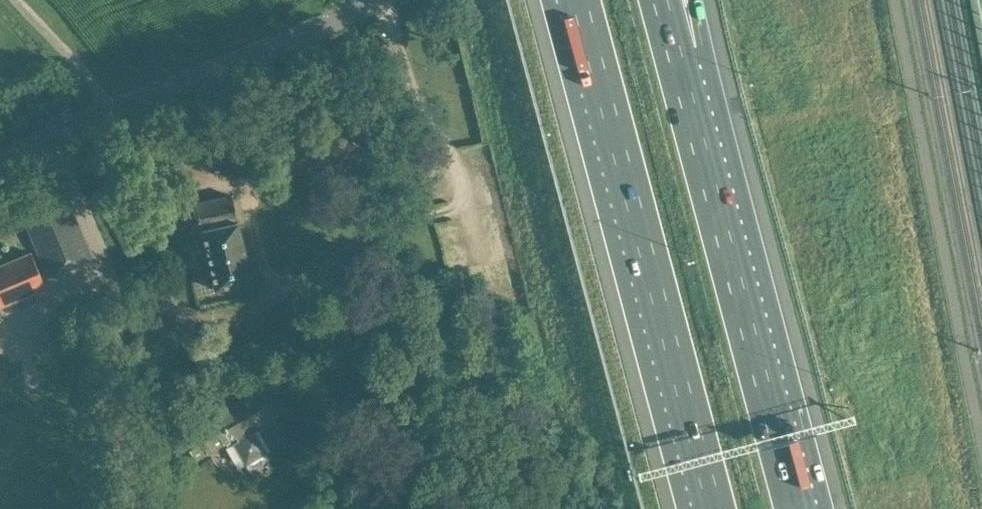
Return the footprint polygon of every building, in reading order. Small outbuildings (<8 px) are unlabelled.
[(64,191),(20,210),(47,276),(92,258),(64,191)] [(199,223),(191,224),(197,252),(205,250),(214,289),(249,281),(231,195),(195,203),(199,223)] [(0,266),(0,306),(45,287),(31,252),(0,266)] [(233,443),(245,464),(266,452),(256,435),(279,422),(261,390),(182,436),(195,459),(235,436),(238,440),(233,443)]
